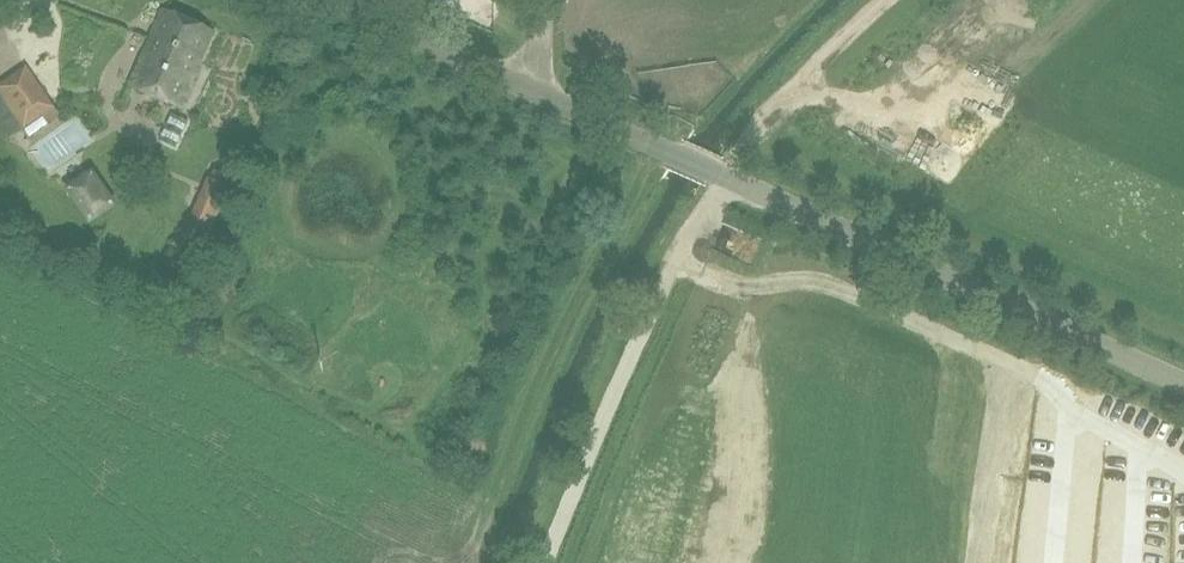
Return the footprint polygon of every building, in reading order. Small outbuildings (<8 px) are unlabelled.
[(161,11),(129,86),(180,108),(212,32),(161,11)] [(0,87),(0,91),(25,128),(53,109),(26,69),(0,87)] [(60,173),(102,144),(77,107),(34,135),(60,173)] [(234,179),(216,171),(189,233),(207,241),(234,179)] [(110,204),(91,177),(71,190),(90,218),(110,204)] [(753,224),(735,232),(743,249),(761,241),(753,224)]
